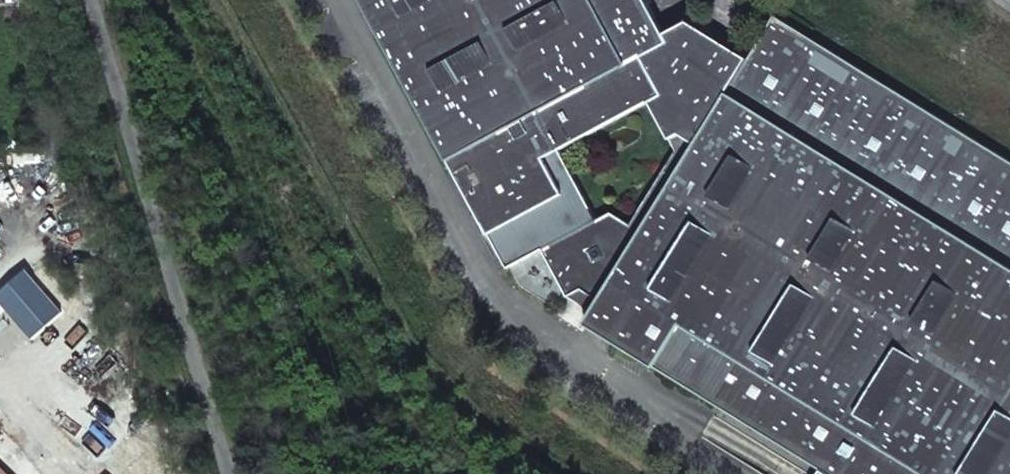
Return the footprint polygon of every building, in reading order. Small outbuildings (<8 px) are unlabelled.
[(592,311),(584,323),(829,473),(1009,473),(1009,160),(775,15),(748,58),(686,19),(663,32),(646,0),(362,0),(507,268),(541,249),(567,297),(580,289),(599,300),(592,311)] [(567,297),(592,311),(599,300),(580,289),(567,297)]
